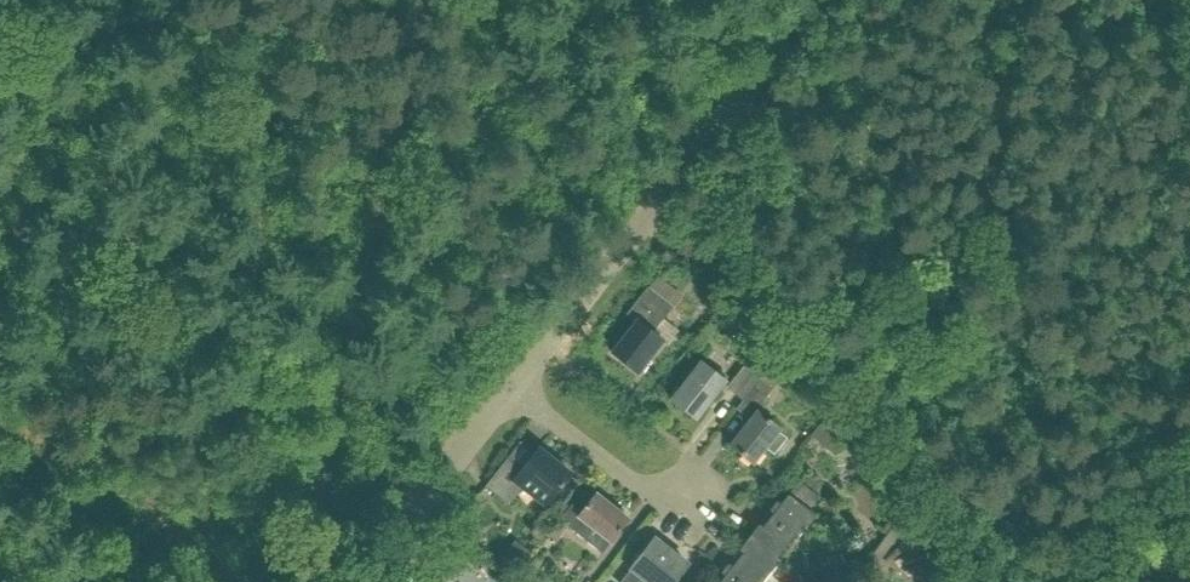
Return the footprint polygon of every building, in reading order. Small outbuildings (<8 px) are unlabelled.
[(637,373),(662,340),(653,333),(662,321),(672,308),(647,288),(626,315),(636,322),(611,354),(637,373)] [(753,387),(769,367),(754,354),(727,388),(743,401),(753,387)] [(696,419),(725,381),(700,362),(671,400),(696,419)] [(753,387),(766,397),(782,376),(770,367),(770,366),(769,367),(753,387)] [(753,387),(743,401),(736,409),(750,420),(730,446),(752,464),(765,448),(774,455),(787,438),(778,431),(779,429),(758,413),(769,399),(766,397),(753,387)] [(835,455),(859,439),(831,409),(811,435),(835,455)] [(515,466),(507,459),(484,487),(508,506),(519,492),(523,488),(546,506),(553,497),(570,474),(537,448),(520,470),(515,466)] [(748,537),(778,561),(814,516),(808,511),(818,498),(798,482),(787,495),(787,494),(779,504),(776,501),(769,509),(770,510),(748,537)] [(628,519),(595,493),(581,512),(572,505),(570,506),(566,503),(544,532),(557,541),(569,527),(570,527),(602,552),(610,542),(628,519)] [(778,561),(748,537),(727,564),(727,563),(720,572),(724,575),(718,581),(762,581),(778,561)] [(687,566),(653,539),(629,568),(631,570),(622,581),(675,581),(687,566)] [(518,567),(530,552),(515,540),(503,556),(518,567)]
